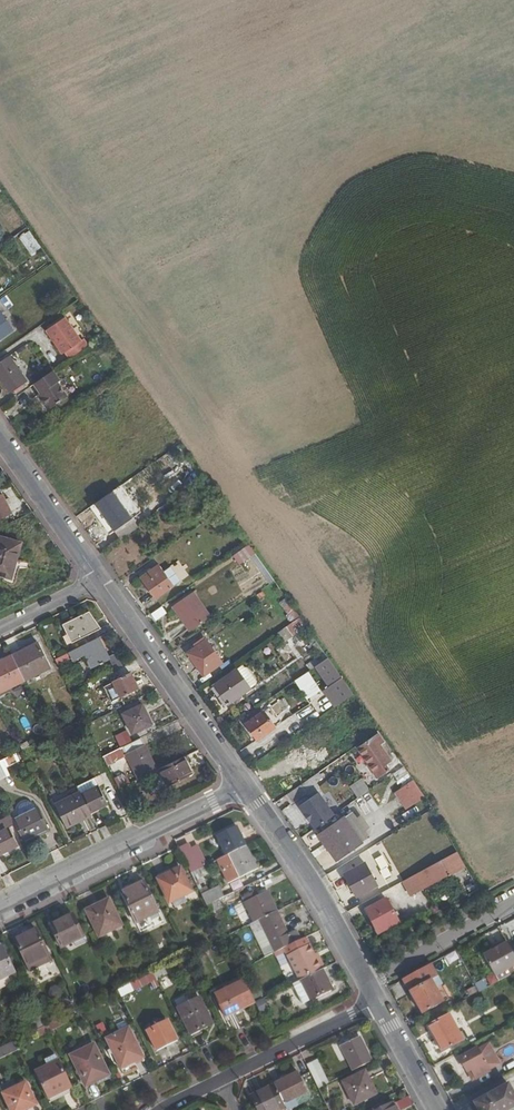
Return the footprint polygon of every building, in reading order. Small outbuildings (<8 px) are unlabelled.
[(33,253),(25,234),(19,239),(30,255),(33,253)] [(14,304),(8,295),(2,299),(9,308),(14,304)] [(2,299),(0,300),(0,337),(14,327),(3,312),(9,308),(2,299)] [(72,304),(80,315),(86,311),(78,299),(72,304)] [(70,349),(62,319),(47,330),(53,338),(50,340),(61,355),(63,353),(68,360),(72,357),(70,349)] [(53,338),(47,330),(44,331),(50,340),(53,338)] [(0,363),(0,380),(13,399),(29,388),(8,358),(0,363)] [(60,380),(53,371),(47,375),(33,385),(39,394),(36,396),(47,410),(67,396),(57,382),(60,380)] [(111,493),(121,527),(133,518),(114,490),(111,493)] [(121,527),(111,493),(94,504),(114,532),(121,527)] [(11,514),(2,496),(0,497),(0,520),(11,514)] [(0,538),(0,577),(10,580),(20,544),(0,538)] [(237,566),(254,554),(247,545),(231,556),(237,566)] [(142,577),(156,598),(174,585),(160,564),(142,577)] [(174,605),(191,629),(210,616),(193,592),(174,605)] [(283,600),(290,611),(294,608),(287,598),(283,600)] [(153,620),(165,614),(162,607),(150,613),(153,620)] [(89,614),(86,615),(93,630),(98,628),(89,614)] [(93,630),(86,615),(65,625),(73,640),(93,630)] [(281,631),(287,639),(307,626),(301,618),(281,631)] [(99,639),(53,661),(57,668),(72,661),(73,663),(85,658),(91,669),(109,660),(109,659),(99,639)] [(189,652),(204,675),(222,663),(207,640),(189,652)] [(35,645),(11,656),(24,681),(47,669),(35,645)] [(109,660),(115,671),(123,667),(117,655),(109,659),(109,660)] [(11,656),(0,662),(0,692),(24,681),(11,656)] [(323,688),(336,706),(354,694),(329,659),(317,667),(329,684),(323,688)] [(244,665),(238,669),(251,688),(257,684),(258,681),(249,668),(246,667),(244,665)] [(238,669),(215,684),(228,704),(251,688),(238,669)] [(309,671),(293,679),(305,702),(321,694),(309,671)] [(117,700),(137,690),(129,674),(113,682),(117,692),(114,694),(117,700)] [(132,734),(152,725),(142,706),(123,715),(132,734)] [(247,723),(258,739),(277,727),(266,711),(247,723)] [(140,738),(101,757),(107,770),(114,766),(115,764),(127,757),(138,780),(156,771),(140,738)] [(366,753),(377,769),(392,759),(380,743),(375,747),(369,739),(358,746),(364,754),(366,753)] [(187,756),(156,771),(158,775),(160,774),(167,788),(195,774),(187,756)] [(388,764),(399,783),(410,777),(399,758),(388,764)] [(356,796),(368,790),(362,777),(349,783),(356,796)] [(412,778),(392,791),(405,809),(424,796),(412,778)] [(114,782),(117,790),(130,783),(128,779),(121,783),(120,779),(114,782)] [(77,789),(80,794),(89,814),(106,805),(94,780),(77,789)] [(310,821),(315,828),(335,815),(319,792),(299,805),(305,813),(305,812),(311,820),(310,821)] [(67,829),(91,818),(89,814),(80,794),(56,806),(67,829)] [(13,821),(23,843),(49,830),(38,809),(13,821)] [(320,833),(337,859),(366,839),(363,834),(366,832),(351,811),(320,833)] [(227,855),(247,845),(237,826),(218,836),(227,855)] [(0,833),(0,855),(17,846),(9,829),(0,833)] [(258,868),(247,845),(227,855),(218,860),(230,882),(247,874),(248,877),(253,874),(252,871),(258,868)] [(189,859),(183,862),(189,874),(197,870),(191,858),(194,856),(191,849),(185,852),(189,859)] [(456,851),(439,860),(447,874),(464,865),(456,851)] [(439,860),(402,880),(410,894),(447,874),(439,860)] [(343,872),(356,896),(377,884),(365,861),(343,872)] [(380,867),(387,879),(393,876),(386,864),(380,867)] [(197,870),(189,874),(193,882),(210,874),(206,866),(197,870)] [(178,869),(172,872),(158,879),(156,880),(168,904),(190,893),(178,869)] [(158,879),(172,872),(171,869),(156,877),(158,879)] [(121,894),(138,928),(160,917),(143,883),(121,894)] [(196,888),(200,896),(207,893),(202,884),(196,888)] [(243,903),(254,923),(278,911),(267,890),(253,898),(251,894),(243,898),(245,902),(243,903)] [(205,906),(217,900),(214,894),(202,900),(205,906)] [(364,909),(376,932),(398,921),(385,897),(364,909)] [(99,936),(110,931),(120,925),(108,900),(97,906),(98,908),(87,914),(99,936)] [(205,906),(209,914),(221,907),(217,900),(205,906)] [(254,923),(248,926),(256,941),(268,935),(274,946),(291,937),(289,934),(278,911),(254,923)] [(51,925),(63,948),(85,937),(73,914),(51,925)] [(37,928),(26,933),(27,936),(14,942),(29,973),(53,961),(37,928)] [(274,946),(277,952),(301,939),(297,930),(289,934),(291,937),(274,946)] [(112,935),(110,931),(99,936),(101,940),(112,935)] [(27,936),(26,933),(13,940),(14,942),(27,936)] [(256,941),(265,958),(277,952),(274,946),(268,935),(256,941)] [(496,980),(513,971),(513,958),(512,955),(507,944),(483,956),(496,980)] [(286,956),(299,981),(302,980),(321,970),(313,954),(309,945),(286,956)] [(13,973),(0,947),(0,948),(0,980),(13,973)] [(244,960),(249,957),(246,951),(241,953),(244,960)] [(323,969),(324,968),(316,952),(313,954),(321,970),(322,969),(323,969)] [(408,991),(420,1013),(442,1001),(430,979),(436,976),(428,963),(401,978),(408,991)] [(299,981),(293,984),(302,1004),(332,989),(322,969),(321,970),(302,980),(299,981)] [(131,981),(134,989),(150,983),(147,975),(131,981)] [(225,1018),(254,1004),(242,981),(214,995),(225,1018)] [(120,995),(133,990),(130,983),(117,988),(120,995)] [(263,997),(254,1002),(260,1012),(268,1007),(263,997)] [(177,1009),(190,1035),(212,1024),(199,998),(177,1009)] [(427,1026),(440,1051),(462,1039),(448,1014),(427,1026)] [(47,1023),(43,1017),(33,1022),(37,1030),(38,1029),(47,1025),(47,1023)] [(62,1026),(59,1019),(48,1025),(51,1031),(51,1032),(62,1026)] [(177,1042),(166,1021),(147,1030),(157,1051),(177,1042)] [(120,1033),(126,1030),(123,1023),(122,1023),(116,1026),(120,1033)] [(48,1025),(47,1025),(38,1029),(41,1036),(51,1031),(48,1025)] [(128,1029),(126,1030),(120,1033),(107,1039),(125,1076),(137,1069),(136,1066),(134,1062),(143,1058),(128,1029)] [(353,1072),(371,1063),(358,1038),(341,1046),(353,1072)] [(13,1042),(0,1048),(0,1059),(17,1050),(13,1042)] [(107,1073),(94,1046),(71,1057),(86,1087),(96,1082),(95,1079),(107,1073)] [(458,1057),(465,1069),(468,1067),(474,1077),(488,1070),(476,1047),(458,1057)] [(71,1087),(58,1061),(36,1072),(49,1098),(71,1087)] [(313,1063),(307,1066),(319,1089),(325,1086),(313,1063)] [(345,1082),(357,1105),(376,1095),(365,1072),(345,1082)] [(275,1085),(286,1109),(287,1109),(291,1109),(312,1100),(298,1073),(275,1085)] [(473,1102),(477,1109),(506,1109),(513,1106),(513,1097),(507,1083),(473,1102)] [(26,1084),(3,1095),(11,1109),(26,1109),(36,1105),(26,1084)] [(275,1085),(252,1097),(258,1109),(284,1109),(286,1109),(275,1085)]
